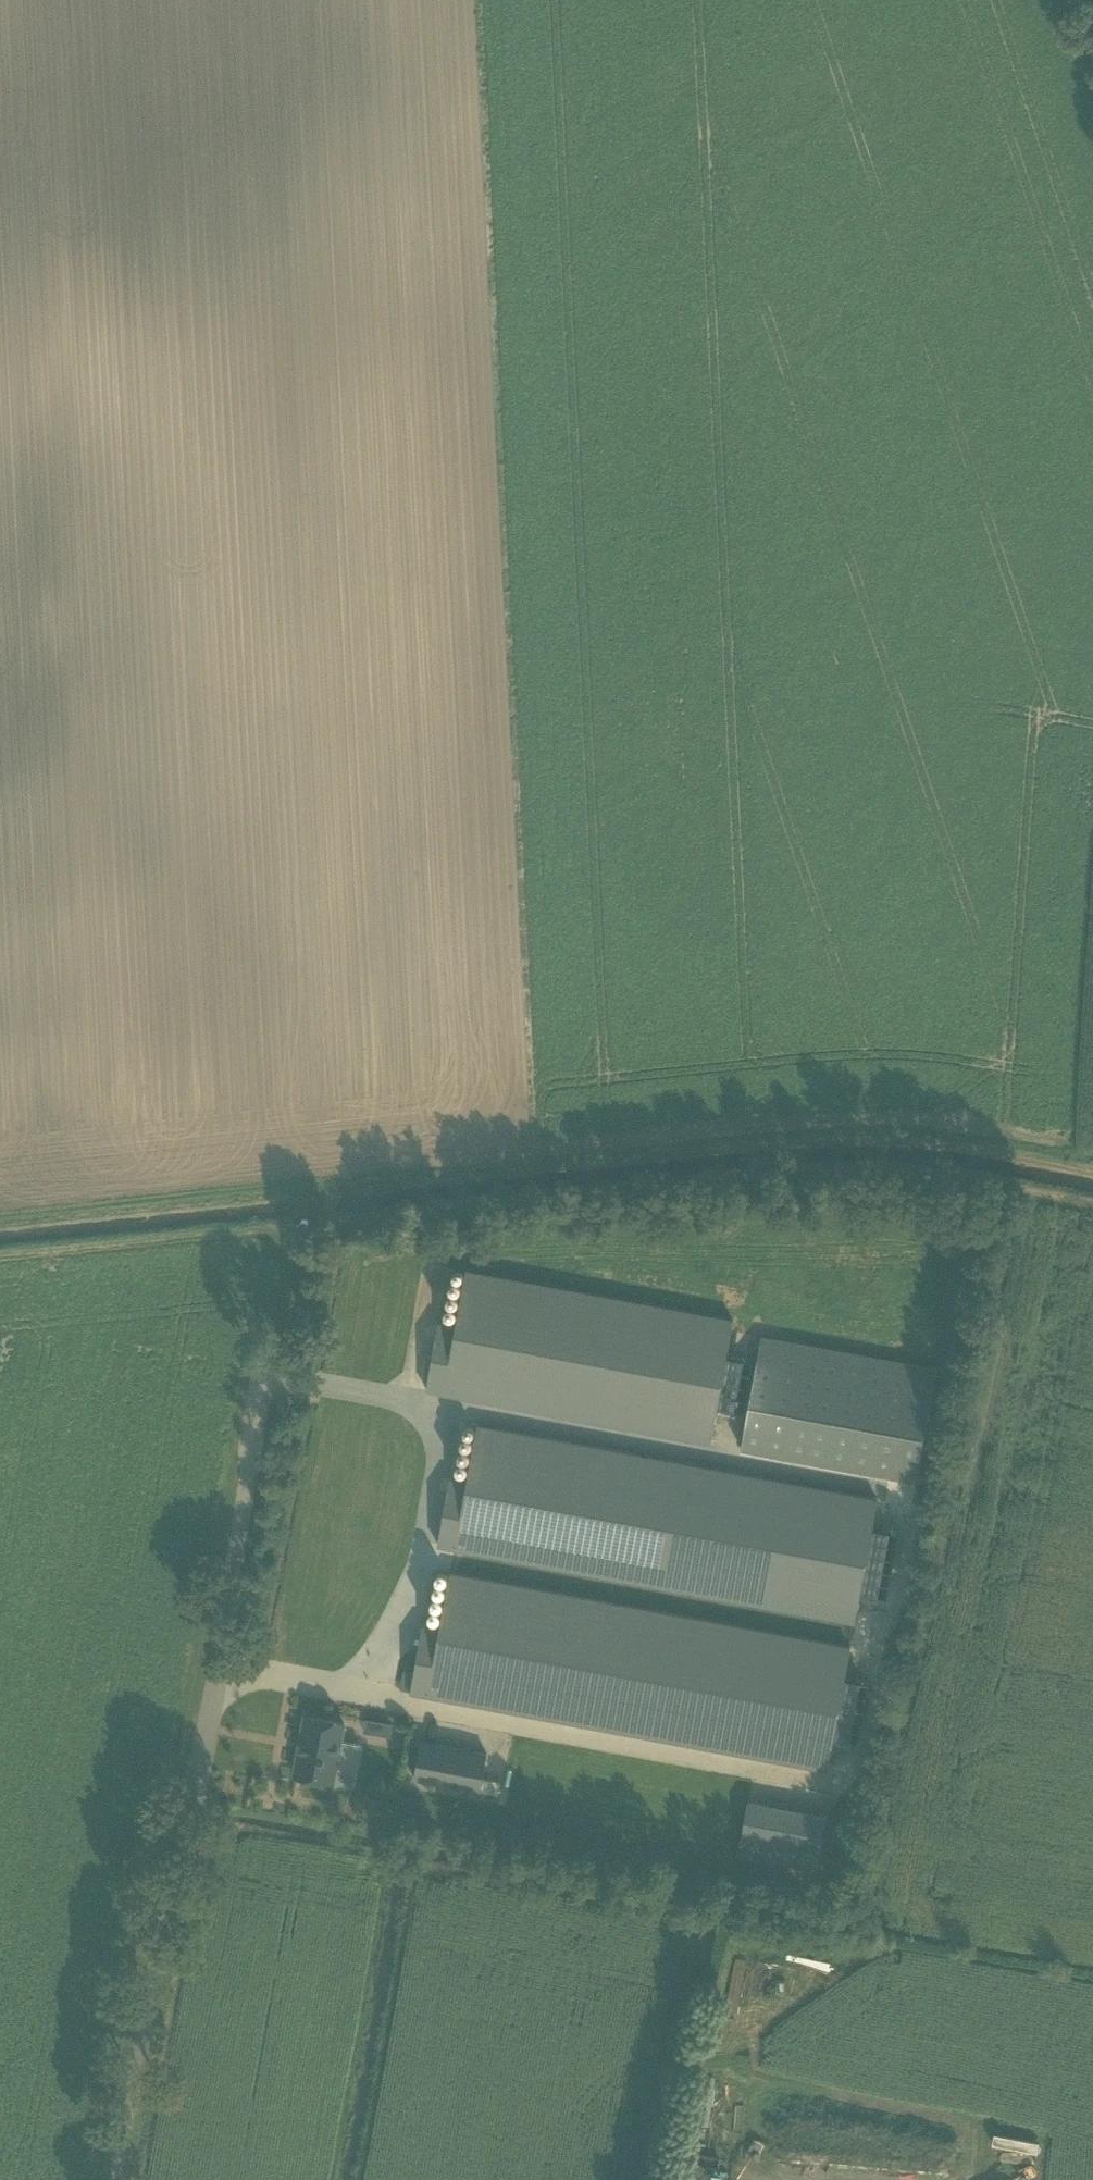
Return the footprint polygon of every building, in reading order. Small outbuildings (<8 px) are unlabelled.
[(733,1321),(466,1271),(456,1327),(438,1324),(426,1389),(711,1442),(733,1321)] [(742,1450),(913,1480),(934,1366),(762,1335),(742,1450)] [(738,1410),(747,1357),(731,1354),(721,1407),(738,1410)] [(878,1500),(477,1426),(467,1482),(450,1479),(438,1544),(855,1622),(878,1500)] [(850,1647),(450,1573),(440,1629),(423,1626),(414,1671),(410,1691),(828,1769),(850,1647)] [(404,1670),(400,1689),(410,1691),(414,1671),(404,1670)] [(305,1715),(293,1776),(353,1787),(362,1744),(340,1740),(344,1723),(305,1715)] [(365,1718),(363,1730),(391,1736),(393,1724),(365,1718)] [(421,1741),(414,1778),(480,1790),(487,1754),(421,1741)] [(747,1801),(738,1854),(818,1868),(827,1815),(747,1801)] [(996,2147),(991,2158),(1033,2174),(1038,2164),(996,2147)]
